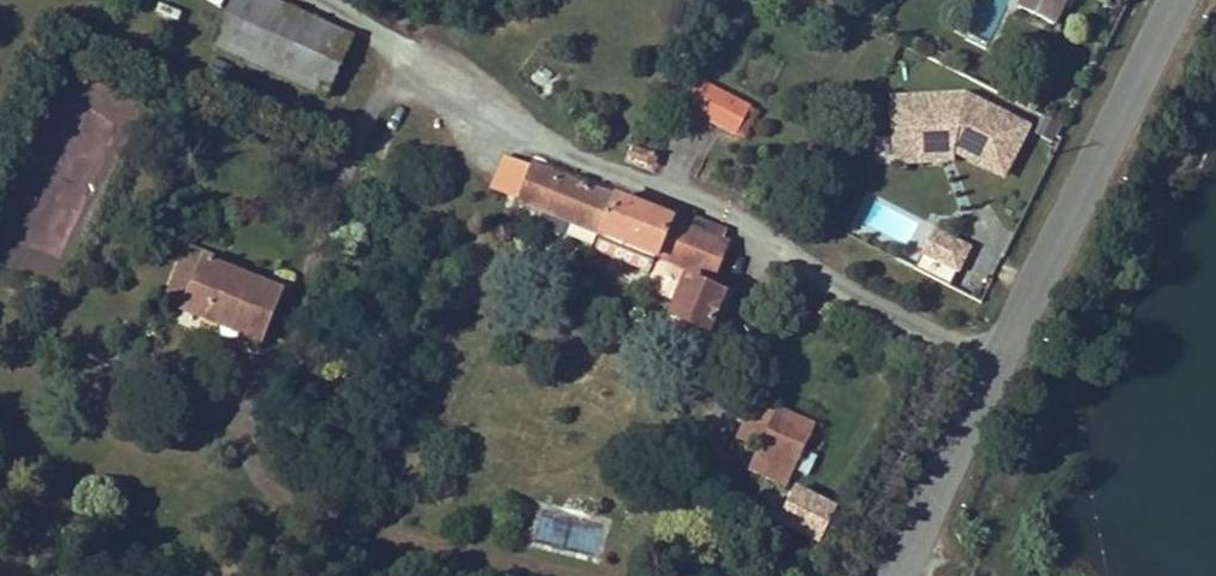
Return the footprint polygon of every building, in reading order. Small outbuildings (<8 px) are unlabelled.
[(274,0),(240,0),(219,44),(327,95),(354,37),(274,0)] [(1070,0),(1021,0),(1019,5),(1057,25),(1070,0)] [(744,141),(758,113),(703,85),(689,112),(744,141)] [(962,93),(890,97),(891,132),(913,131),(914,149),(950,147),(999,173),(1024,125),(962,93)] [(914,158),(914,149),(913,131),(891,132),(893,159),(914,158)] [(90,136),(44,137),(45,158),(34,158),(34,188),(9,189),(10,238),(71,236),(71,217),(47,218),(47,201),(92,200),(90,136)] [(662,158),(638,146),(633,158),(656,169),(662,158)] [(523,200),(602,233),(616,199),(537,167),(523,200)] [(616,199),(602,233),(659,257),(674,219),(618,195),(616,199)] [(728,233),(678,210),(674,219),(659,257),(699,273),(694,284),(686,283),(669,318),(708,338),(725,302),(711,293),(715,279),(729,248),(722,245),(728,233)] [(961,244),(927,226),(915,247),(949,266),(961,244)] [(602,233),(595,251),(651,276),(659,257),(602,233)] [(284,292),(208,263),(189,312),(265,342),(284,292)] [(783,415),(769,446),(797,460),(810,427),(783,415)] [(797,460),(769,446),(766,454),(793,469),(797,460)] [(799,483),(780,522),(819,541),(838,502),(799,483)] [(534,540),(593,558),(603,527),(544,509),(534,540)]
